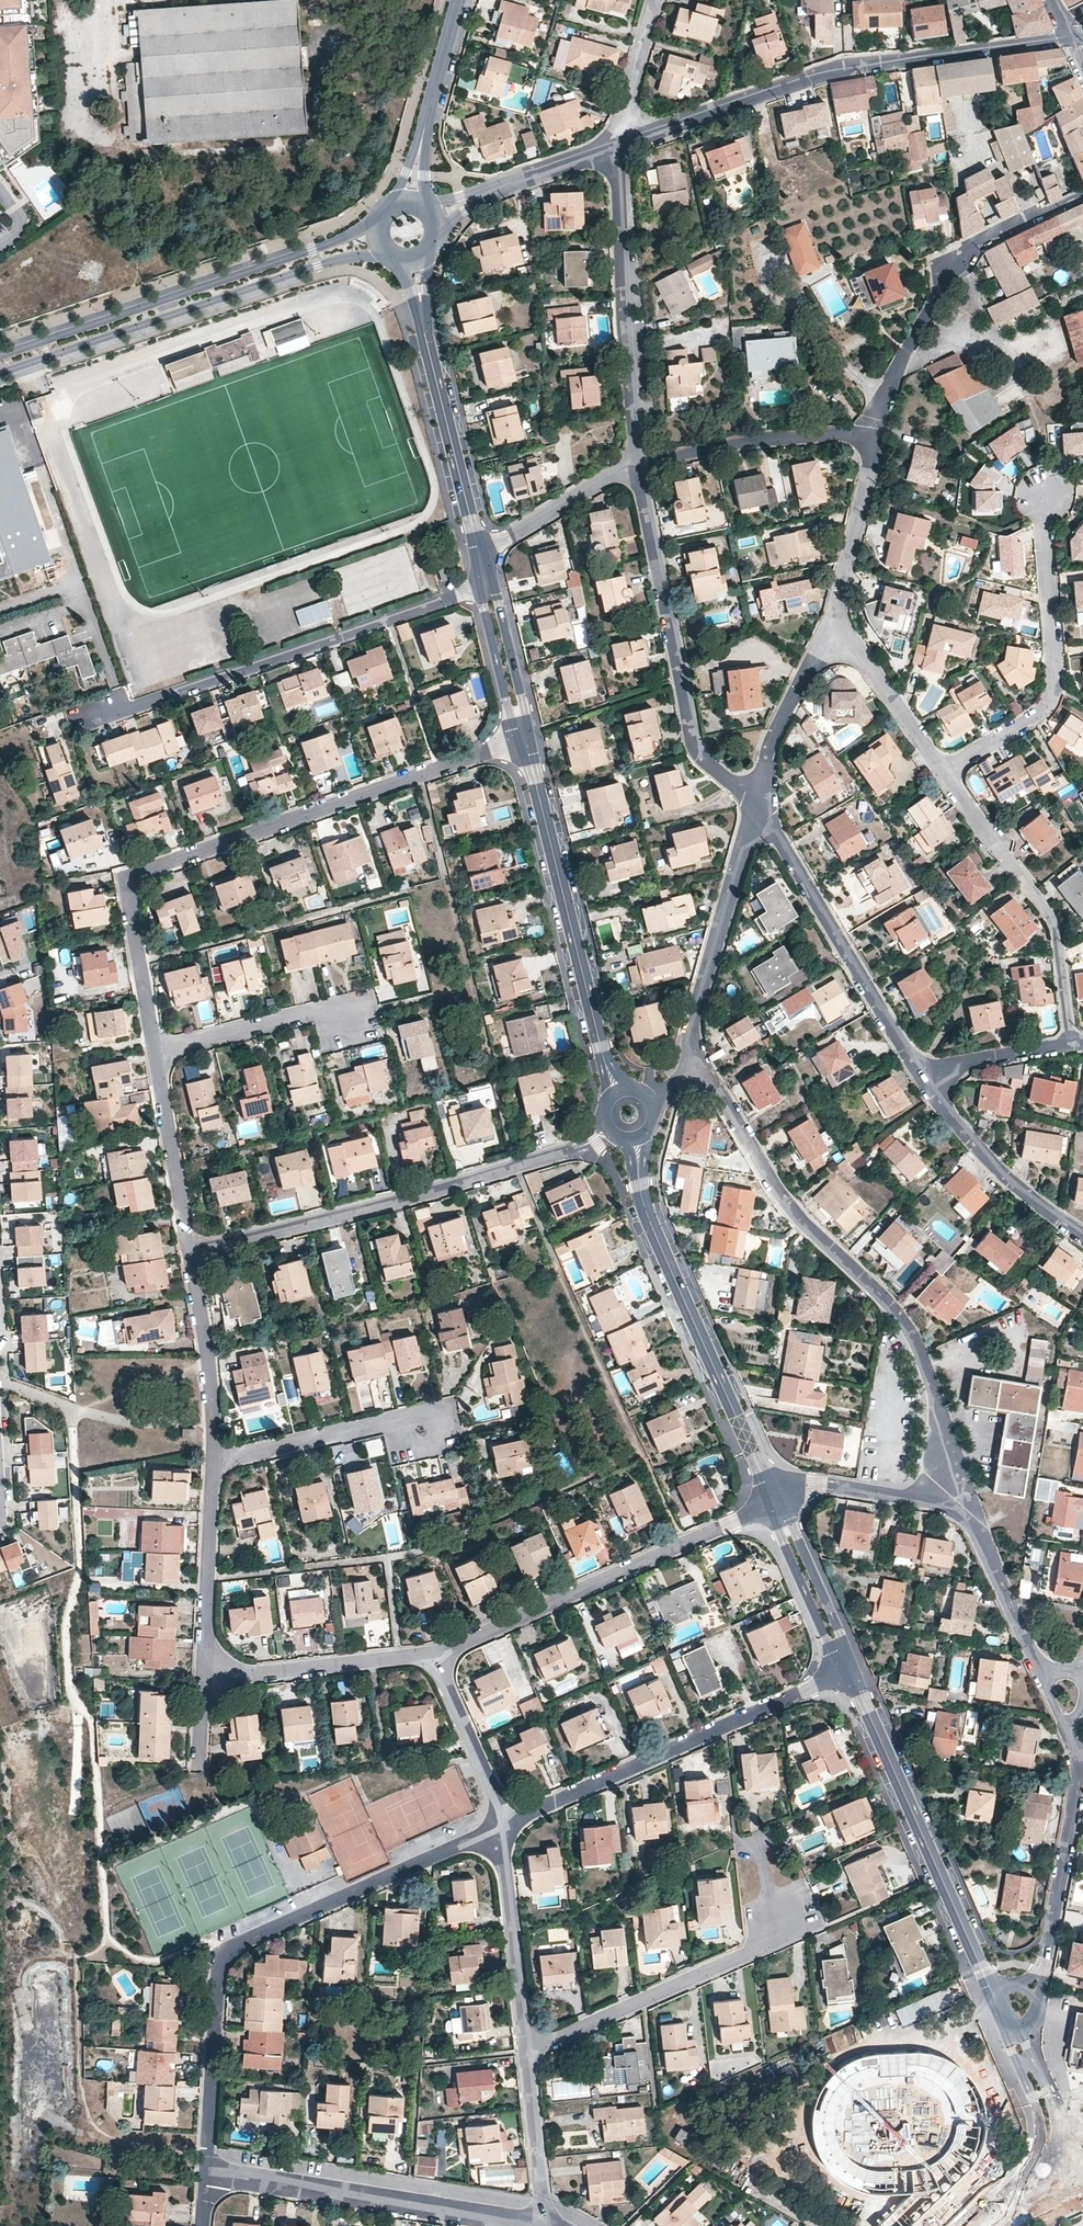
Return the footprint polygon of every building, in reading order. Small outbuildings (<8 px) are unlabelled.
[(40,139),(31,0),(0,0),(0,167),(40,139)] [(297,0),(286,0),(131,9),(132,16),(137,15),(139,47),(140,62),(126,63),(130,142),(305,131),(301,65),(307,65),(306,47),(300,48),(297,0)] [(575,6),(585,9),(586,7),(604,12),(606,6),(610,7),(610,9),(626,13),(629,0),(577,0),(575,6)] [(814,15),(815,40),(823,40),(823,45),(833,45),(832,0),(800,0),(801,7),(806,7),(806,15),(814,15)] [(901,12),(900,0),(877,1),(878,27),(901,26),(901,12)] [(900,0),(901,12),(909,11),(907,0),(904,0),(900,0)] [(977,0),(947,0),(946,0),(949,17),(960,14),(960,15),(980,11),(977,0)] [(1006,11),(1011,9),(1013,15),(1011,15),(1013,23),(1016,37),(1048,32),(1051,26),(1039,0),(977,0),(980,11),(1004,5),(1006,11)] [(1069,9),(1082,2),(1082,0),(1064,0),(1069,9)] [(528,11),(528,9),(501,1),(498,12),(499,12),(503,13),(499,26),(497,36),(530,46),(538,19),(529,16),(526,16),(528,11)] [(878,27),(877,1),(852,1),(853,28),(878,27)] [(720,22),(723,11),(697,4),(695,13),(684,10),(681,21),(676,19),(672,33),(685,37),(685,36),(686,32),(711,39),(714,27),(716,20),(720,22)] [(942,6),(910,11),(914,39),(946,34),(942,6)] [(684,10),(679,9),(676,19),(681,21),(684,10)] [(780,32),(774,13),(755,19),(758,28),(754,29),(757,39),(751,41),(759,65),(773,60),(772,54),(770,51),(775,49),(776,53),(786,49),(783,40),(778,42),(776,34),(780,32)] [(954,45),(966,43),(960,15),(960,14),(949,17),(953,39),(954,45)] [(132,16),(129,16),(131,47),(139,47),(137,15),(132,16)] [(686,32),(685,36),(710,43),(711,39),(686,32)] [(618,51),(573,38),(571,42),(561,39),(553,67),(564,70),(565,64),(586,69),(587,65),(612,72),(618,51)] [(511,52),(497,48),(494,58),(508,62),(511,52)] [(1067,64),(1060,50),(1033,54),(1035,68),(1046,67),(1067,64)] [(703,84),(708,67),(663,54),(661,61),(666,63),(658,91),(676,96),(682,76),(694,79),(693,81),(703,84)] [(1035,68),(1033,54),(998,58),(1002,85),(1025,81),(1026,89),(1027,94),(1027,98),(1028,102),(1040,99),(1037,80),(1036,77),(1035,68)] [(488,57),(485,56),(480,75),(483,76),(488,57)] [(511,63),(508,62),(494,58),(488,57),(483,76),(480,75),(475,90),(501,97),(506,81),(523,85),(528,68),(511,63)] [(775,65),(773,60),(759,65),(761,70),(775,65)] [(946,105),(945,97),(994,90),(989,60),(935,67),(941,102),(941,106),(946,105)] [(935,67),(911,70),(917,106),(918,114),(920,116),(942,113),(941,106),(941,102),(935,67)] [(1047,76),(1046,67),(1035,68),(1036,77),(1047,76)] [(1062,83),(1059,76),(1049,81),(1052,88),(1062,83)] [(872,77),(862,79),(866,101),(876,99),(872,77)] [(1062,111),(1082,98),(1074,78),(1062,83),(1052,88),(1053,90),(1062,111)] [(866,101),(862,79),(831,84),(836,115),(867,109),(866,101)] [(1054,116),(1071,156),(1082,153),(1082,98),(1062,111),(1054,116)] [(1028,102),(1030,107),(1016,110),(1017,125),(1019,125),(1023,135),(1043,123),(1042,115),(1040,99),(1028,102)] [(579,109),(576,100),(539,113),(547,135),(555,133),(572,127),(573,132),(583,129),(583,127),(590,125),(587,115),(580,118),(577,110),(579,109)] [(802,106),(803,109),(806,130),(829,126),(825,102),(802,106)] [(945,132),(956,129),(947,104),(946,105),(941,106),(942,113),(945,132)] [(803,109),(780,113),(784,137),(807,133),(806,130),(803,109)] [(1054,116),(1050,110),(1042,115),(1043,123),(1054,116)] [(514,147),(506,122),(486,128),(481,114),(463,120),(468,135),(471,134),(475,144),(479,143),(480,147),(484,157),(504,150),(506,155),(516,152),(514,147)] [(891,123),(880,126),(885,152),(900,148),(901,154),(909,152),(908,146),(909,146),(907,134),(905,121),(891,123)] [(880,126),(879,122),(872,124),(877,153),(885,152),(880,126)] [(1023,135),(1019,125),(1017,125),(1000,129),(994,131),(997,140),(992,142),(999,161),(1005,159),(1010,173),(1034,164),(1023,135)] [(555,133),(556,138),(573,132),(572,127),(555,133)] [(537,145),(532,130),(523,134),(527,148),(537,145)] [(924,130),(907,134),(909,146),(908,146),(909,152),(911,162),(928,157),(927,146),(924,130)] [(737,142),(727,146),(726,144),(716,147),(714,143),(703,147),(710,166),(713,176),(744,165),(743,162),(753,159),(745,137),(737,140),(737,142)] [(714,143),(716,147),(726,144),(725,139),(714,143)] [(947,141),(933,145),(935,156),(931,157),(932,163),(949,158),(947,142),(947,141)] [(999,161),(992,142),(990,143),(998,162),(999,161)] [(703,147),(695,150),(702,170),(710,166),(703,147)] [(484,157),(486,161),(506,155),(504,150),(484,157)] [(1071,156),(1082,186),(1082,153),(1071,156)] [(929,163),(928,157),(911,162),(911,168),(929,163)] [(1045,191),(1056,185),(1047,161),(1035,166),(1045,191)] [(666,185),(667,192),(662,194),(652,195),(653,208),(688,202),(684,173),(680,173),(678,163),(658,167),(661,186),(666,185)] [(713,176),(716,181),(745,171),(744,165),(713,176)] [(987,168),(974,174),(983,193),(982,196),(995,190),(991,182),(993,181),(987,168)] [(964,185),(966,192),(955,197),(959,226),(961,238),(983,228),(971,202),(982,196),(983,193),(974,174),(964,179),(964,185)] [(1019,210),(1018,207),(1005,175),(993,181),(991,182),(995,190),(996,194),(1001,202),(997,203),(994,205),(1000,218),(1019,210)] [(927,223),(939,221),(938,215),(946,214),(943,195),(935,196),(934,188),(909,192),(913,215),(925,213),(927,223)] [(983,228),(986,226),(975,204),(993,195),(996,194),(995,190),(982,196),(971,202),(983,228)] [(582,228),(581,193),(551,195),(551,203),(544,204),(545,230),(563,229),(582,228)] [(654,211),(670,208),(689,205),(688,202),(653,208),(654,211)] [(1082,204),(1055,217),(1063,233),(1082,223),(1082,204)] [(927,223),(925,213),(913,215),(915,225),(927,223)] [(1063,233),(1055,217),(1036,227),(1042,241),(1054,236),(1063,233)] [(783,233),(798,274),(819,267),(804,225),(783,233)] [(1042,241),(1036,227),(984,252),(983,253),(1005,295),(1006,299),(987,309),(995,325),(1037,305),(1018,267),(1037,257),(1032,247),(1042,241)] [(483,272),(521,262),(514,234),(479,242),(482,257),(479,258),(483,272)] [(1059,246),(1054,236),(1042,241),(1046,252),(1059,246)] [(471,248),(474,259),(478,273),(483,272),(479,258),(482,257),(479,242),(478,240),(476,240),(475,240),(473,241),(471,242),(471,243),(471,248)] [(592,271),(591,252),(564,253),(565,286),(587,286),(586,271),(592,271)] [(688,266),(693,276),(714,265),(709,255),(688,266)] [(896,278),(891,264),(856,278),(866,303),(873,300),(876,307),(878,306),(901,296),(903,295),(897,281),(896,278)] [(688,286),(680,270),(656,283),(673,316),(691,306),(683,288),(688,286)] [(691,306),(697,303),(688,286),(683,288),(691,306)] [(1082,286),(1060,294),(1062,301),(1082,294),(1082,288),(1082,286)] [(474,300),(476,309),(459,314),(461,324),(464,336),(496,328),(488,296),(474,300)] [(904,302),(901,296),(878,306),(881,312),(904,302)] [(457,304),(459,314),(476,309),(474,300),(457,304)] [(553,319),(555,319),(558,346),(587,343),(584,316),(571,317),(570,307),(552,309),(553,319)] [(1065,317),(1075,353),(1082,350),(1082,311),(1065,317)] [(307,334),(301,318),(269,329),(275,346),(307,334)] [(745,350),(745,343),(743,327),(732,328),(733,351),(745,350)] [(260,359),(251,333),(166,362),(176,391),(212,379),(211,375),(216,373),(218,377),(253,365),(252,362),(260,359)] [(792,339),(778,340),(749,342),(749,352),(751,369),(752,378),(770,376),(769,368),(776,367),(787,366),(785,352),(793,351),(792,339)] [(615,354),(615,346),(600,347),(600,355),(615,354)] [(514,380),(506,347),(479,354),(486,387),(514,380)] [(716,361),(715,347),(701,348),(702,362),(716,361)] [(703,374),(702,362),(687,364),(685,349),(666,351),(669,375),(667,376),(666,376),(665,378),(667,397),(686,394),(686,384),(695,383),(700,383),(699,374),(703,374)] [(787,366),(794,365),(793,351),(785,352),(787,366)] [(956,354),(926,368),(948,401),(970,434),(1001,413),(996,404),(969,363),(963,365),(956,354)] [(568,379),(569,390),(571,408),(599,405),(597,384),(600,384),(599,375),(590,376),(589,367),(561,370),(562,379),(568,379)] [(695,383),(686,384),(686,394),(667,397),(667,398),(696,395),(695,383)] [(567,397),(559,398),(560,406),(568,405),(567,397)] [(36,399),(26,402),(32,419),(42,416),(36,399)] [(523,439),(514,405),(486,412),(488,426),(492,425),(496,440),(506,438),(507,443),(523,439)] [(567,420),(560,421),(561,434),(568,433),(568,428),(567,420)] [(1070,424),(1071,435),(1062,435),(1064,455),(1076,455),(1082,454),(1082,423),(1070,424)] [(506,438),(496,440),(492,425),(488,426),(493,446),(507,443),(506,438)] [(1015,427),(984,447),(990,454),(994,451),(1000,462),(1007,457),(1009,459),(1019,453),(1017,450),(1025,445),(1024,443),(1034,440),(1032,427),(1018,432),(1015,427)] [(0,432),(0,578),(50,561),(5,430),(0,432)] [(933,470),(937,451),(915,445),(906,480),(933,487),(935,475),(932,475),(933,470)] [(820,478),(816,461),(792,466),(800,507),(825,501),(820,478)] [(527,464),(526,462),(507,467),(515,499),(529,496),(528,493),(543,489),(537,466),(533,467),(532,463),(527,464)] [(1001,477),(984,465),(971,485),(983,493),(978,493),(978,512),(991,512),(991,508),(1003,508),(1001,492),(992,492),(992,484),(994,480),(998,483),(1001,477)] [(752,477),(753,480),(745,482),(744,480),(733,482),(739,509),(768,502),(769,510),(778,508),(774,489),(766,491),(762,475),(752,477)] [(825,501),(830,500),(825,477),(820,478),(825,501)] [(696,478),(675,483),(679,501),(676,502),(674,503),(673,507),(673,508),(677,525),(705,518),(696,478)] [(586,507),(587,515),(609,510),(608,503),(586,507)] [(616,545),(609,510),(587,515),(591,534),(590,535),(592,548),(594,552),(597,553),(599,552),(601,551),(602,548),(616,545)] [(924,538),(928,521),(898,513),(894,531),(889,530),(888,535),(892,535),(890,542),(885,565),(908,571),(914,548),(917,537),(924,538)] [(1075,535),(1076,537),(1071,544),(1073,562),(1082,561),(1082,524),(1075,535)] [(818,551),(813,529),(774,538),(775,541),(766,544),(771,565),(789,561),(789,558),(818,551)] [(974,547),(976,539),(960,534),(958,543),(974,547)] [(914,548),(921,550),(924,538),(917,537),(914,548)] [(544,547),(546,553),(559,550),(557,542),(544,545),(544,547)] [(566,579),(559,550),(546,553),(544,547),(537,548),(539,555),(534,556),(539,576),(536,577),(538,585),(566,579)] [(718,576),(712,547),(687,553),(692,575),(689,576),(694,596),(713,592),(713,590),(725,587),(723,575),(718,576)] [(616,548),(607,550),(610,563),(618,560),(616,548)] [(818,555),(818,551),(789,558),(789,561),(818,555)] [(689,576),(692,575),(687,553),(682,554),(686,577),(689,576)] [(442,580),(451,577),(448,567),(439,570),(442,580)] [(569,572),(571,581),(567,581),(568,589),(572,588),(581,586),(577,571),(569,572)] [(625,589),(622,576),(595,582),(597,595),(601,594),(604,612),(627,607),(626,597),(630,596),(630,595),(630,593),(630,592),(629,590),(627,589),(625,589)] [(811,589),(809,581),(777,587),(772,589),(759,592),(760,599),(757,599),(759,612),(761,612),(761,614),(763,614),(765,620),(778,618),(774,601),(785,599),(788,613),(803,610),(801,604),(801,600),(804,600),(802,591),(811,589)] [(581,586),(572,588),(577,610),(585,607),(581,586)] [(713,590),(713,592),(694,596),(695,602),(727,595),(725,587),(713,590)] [(907,614),(912,592),(889,587),(886,599),(882,598),(882,600),(864,603),(865,607),(867,615),(871,622),(880,636),(885,618),(897,621),(899,611),(907,614)] [(325,599),(294,609),(300,626),(331,616),(325,599)] [(569,631),(562,603),(534,609),(541,642),(555,638),(554,634),(569,631)] [(403,642),(412,639),(407,624),(398,627),(403,642)] [(970,651),(974,633),(933,624),(927,645),(917,642),(913,661),(923,663),(932,665),(940,662),(943,649),(949,646),(970,651)] [(453,635),(449,625),(420,635),(430,662),(440,659),(438,654),(452,649),(449,639),(451,638),(450,636),(453,635)] [(56,655),(51,641),(37,645),(32,631),(17,637),(27,665),(56,655)] [(56,655),(61,669),(76,664),(81,678),(95,674),(84,645),(71,649),(66,635),(51,641),(56,655)] [(3,641),(8,655),(0,658),(0,673),(0,674),(27,665),(17,637),(3,641)] [(645,650),(642,639),(611,645),(616,672),(645,665),(643,650),(645,650)] [(1026,666),(1029,649),(1007,645),(1004,660),(997,665),(1009,685),(1014,681),(1025,675),(1026,666)] [(968,656),(970,651),(949,646),(943,649),(940,662),(932,665),(923,663),(922,667),(941,671),(947,651),(968,656)] [(381,647),(366,652),(367,655),(347,662),(351,676),(355,675),(360,688),(391,678),(381,647)] [(454,655),(452,649),(438,654),(440,659),(454,655)] [(593,688),(586,660),(556,668),(559,676),(561,676),(569,703),(581,700),(581,698),(579,692),(593,688)] [(1018,687),(1031,680),(1033,668),(1026,666),(1025,675),(1014,681),(1018,687)] [(760,707),(756,668),(712,673),(714,693),(726,692),(727,704),(747,702),(747,708),(760,707)] [(326,694),(317,669),(282,681),(285,692),(291,707),(306,701),(326,694)] [(351,683),(346,671),(332,676),(336,689),(351,683)] [(827,689),(827,693),(830,693),(830,697),(823,697),(824,718),(835,718),(853,717),(856,722),(858,724),(871,715),(862,703),(858,703),(858,693),(852,684),(851,684),(849,681),(846,679),(842,677),(837,677),(834,678),(831,680),(829,683),(827,686),(827,689)] [(962,705),(966,710),(979,703),(982,707),(982,708),(993,702),(980,680),(965,688),(962,684),(954,689),(960,701),(962,705)] [(285,692),(282,681),(276,683),(280,693),(285,692)] [(952,687),(949,689),(957,703),(960,701),(954,689),(952,687)] [(579,692),(581,698),(595,694),(593,688),(579,692)] [(424,689),(417,691),(420,699),(427,697),(424,689)] [(236,697),(224,701),(230,717),(234,727),(263,717),(254,691),(241,695),(244,703),(239,705),(236,697)] [(468,705),(463,691),(432,701),(442,729),(453,725),(451,721),(463,717),(473,713),(470,705),(468,705)] [(285,692),(280,693),(287,713),(308,705),(306,701),(291,707),(285,692)] [(241,695),(236,697),(239,705),(244,703),(241,695)] [(960,701),(957,703),(939,713),(942,717),(962,705),(960,701)] [(747,708),(747,702),(727,704),(728,711),(747,708)] [(966,710),(968,715),(982,707),(979,703),(966,710)] [(966,710),(962,705),(942,717),(953,736),(974,724),(968,715),(966,710)] [(220,720),(215,706),(204,710),(205,712),(201,714),(201,711),(192,714),(199,735),(222,727),(227,742),(238,738),(234,727),(230,717),(220,720)] [(660,743),(651,708),(624,715),(634,754),(652,750),(658,748),(660,746),(660,743)] [(1063,725),(1066,727),(1059,737),(1056,735),(1055,733),(1048,742),(1055,756),(1066,742),(1077,750),(1082,750),(1082,724),(1071,715),(1063,725)] [(400,731),(395,717),(368,727),(378,755),(401,748),(397,737),(395,733),(400,731)] [(451,721),(453,725),(464,721),(463,717),(451,721)] [(809,736),(817,730),(808,717),(802,726),(809,736)] [(136,756),(139,764),(178,750),(168,721),(156,725),(156,728),(158,734),(141,740),(139,734),(138,731),(128,735),(136,756)] [(1056,735),(1059,737),(1066,727),(1063,725),(1056,735)] [(139,734),(141,740),(158,734),(156,728),(139,734)] [(605,763),(596,728),(564,736),(567,748),(572,746),(577,765),(591,761),(593,767),(605,763)] [(340,763),(329,733),(301,743),(312,774),(328,768),(340,763)] [(897,750),(887,734),(868,746),(870,748),(853,759),(859,768),(862,766),(866,771),(862,773),(865,778),(879,768),(876,764),(897,750)] [(100,744),(108,766),(136,756),(128,735),(118,738),(119,741),(112,743),(111,741),(100,744)] [(64,765),(56,744),(39,751),(54,794),(57,803),(77,796),(69,772),(66,773),(64,765)] [(567,748),(573,772),(593,767),(591,761),(577,765),(572,746),(567,748)] [(378,755),(379,759),(402,751),(401,748),(378,755)] [(284,761),(280,750),(249,761),(253,772),(256,780),(248,783),(252,796),(271,790),(270,787),(275,785),(278,792),(293,787),(288,773),(274,777),(270,766),(284,761)] [(900,754),(897,750),(876,764),(879,768),(883,766),(891,760),(900,754)] [(800,765),(805,772),(804,772),(821,800),(841,788),(819,753),(800,765)] [(1020,754),(1007,761),(1022,786),(1026,793),(1036,787),(1051,778),(1040,759),(1033,763),(1027,766),(1025,762),(1020,754)] [(984,774),(992,770),(988,759),(979,763),(984,774)] [(891,760),(883,766),(892,781),(895,778),(890,770),(891,760)] [(1000,765),(1002,768),(996,772),(986,778),(999,800),(1022,786),(1007,761),(1000,765)] [(865,778),(873,788),(881,783),(884,786),(892,781),(883,766),(879,768),(865,778)] [(680,787),(676,770),(654,776),(663,811),(685,805),(683,796),(690,794),(687,785),(680,787)] [(1036,787),(1043,798),(1070,782),(1064,770),(1051,778),(1036,787)] [(246,774),(245,775),(248,783),(256,780),(253,772),(246,774)] [(156,782),(155,776),(144,780),(146,786),(156,782)] [(223,801),(214,776),(183,786),(190,807),(191,808),(210,802),(211,805),(213,805),(223,801)] [(626,813),(619,783),(586,791),(588,801),(597,799),(604,826),(616,823),(614,816),(626,813)] [(884,786),(881,783),(873,788),(877,795),(886,789),(884,786)] [(431,799),(438,797),(435,788),(429,790),(431,799)] [(484,806),(480,788),(455,794),(457,800),(452,801),(455,813),(453,813),(457,833),(473,829),(472,823),(478,821),(475,808),(483,806),(484,806)] [(1079,792),(1077,789),(1074,790),(1068,794),(1059,799),(1070,819),(1073,825),(1082,819),(1073,802),(1079,798),(1082,805),(1082,790),(1079,792)] [(159,806),(163,805),(159,793),(129,803),(135,822),(125,826),(129,839),(148,832),(147,828),(151,827),(152,831),(161,828),(163,833),(172,830),(165,812),(161,813),(159,806)] [(690,794),(683,796),(685,805),(692,803),(690,794)] [(932,809),(923,797),(907,808),(921,828),(942,814),(936,806),(932,809)] [(616,823),(604,826),(597,799),(588,801),(597,838),(618,832),(616,823)] [(186,808),(189,817),(214,809),(213,805),(211,805),(210,802),(191,808),(190,807),(186,808)] [(483,806),(475,808),(478,821),(472,823),(473,829),(487,825),(483,806)] [(453,813),(446,815),(448,825),(450,825),(453,834),(457,833),(453,813)] [(865,846),(846,813),(825,825),(831,835),(838,847),(834,849),(840,860),(865,846)] [(1047,822),(1040,813),(1019,830),(1034,848),(1055,832),(1047,822)] [(953,831),(942,814),(921,828),(918,830),(930,847),(953,831)] [(96,834),(90,819),(59,831),(65,848),(69,858),(103,846),(98,833),(96,834)] [(1055,832),(1059,828),(1052,819),(1047,822),(1055,832)] [(708,853),(701,827),(671,834),(674,848),(665,850),(669,862),(698,855),(708,853)] [(420,846),(414,828),(399,833),(391,836),(389,831),(382,833),(394,869),(414,862),(424,859),(424,858),(420,846)] [(399,833),(397,828),(389,831),(391,836),(399,833)] [(1060,837),(1055,832),(1034,848),(1038,854),(1060,837)] [(831,835),(827,837),(834,849),(838,847),(831,835)] [(368,862),(359,836),(339,843),(334,845),(332,841),(323,844),(337,884),(357,877),(353,867),(368,862)] [(642,871),(634,841),(609,847),(612,860),(603,863),(608,881),(629,876),(628,875),(642,871)] [(427,844),(420,846),(424,858),(431,856),(427,844)] [(65,848),(57,851),(60,859),(58,860),(61,865),(70,861),(69,858),(65,848)] [(493,849),(485,852),(469,856),(465,857),(468,866),(474,889),(483,886),(501,882),(493,849)] [(284,858),(285,863),(301,857),(300,852),(284,858)] [(699,860),(698,855),(669,862),(670,868),(699,860)] [(310,879),(301,857),(285,863),(269,869),(273,880),(278,879),(282,889),(286,888),(306,881),(310,879)] [(880,870),(885,868),(879,857),(874,860),(880,870)] [(988,887),(966,857),(949,870),(960,886),(958,888),(969,903),(988,887)] [(878,905),(908,887),(894,862),(885,868),(880,870),(874,860),(863,867),(865,869),(869,877),(875,887),(878,885),(881,891),(878,893),(873,896),(878,905)] [(394,869),(396,875),(415,869),(414,862),(394,869)] [(1057,875),(1062,882),(1077,870),(1072,864),(1057,875)] [(468,866),(464,867),(471,893),(484,890),(483,886),(474,889),(468,866)] [(869,877),(865,869),(857,874),(861,881),(869,877)] [(949,870),(946,873),(958,888),(960,886),(949,870)] [(1077,870),(1062,882),(1057,886),(1068,901),(1071,900),(1080,911),(1082,909),(1082,877),(1077,870)] [(233,875),(234,879),(215,886),(224,908),(235,905),(255,898),(246,871),(233,875)] [(233,875),(233,874),(209,883),(221,914),(236,909),(235,905),(224,908),(215,886),(234,879),(233,875)] [(286,888),(287,892),(308,885),(306,881),(286,888)] [(796,916),(776,882),(756,895),(766,912),(762,914),(772,930),(796,916)] [(933,893),(927,886),(912,895),(917,903),(933,893)] [(92,896),(91,889),(68,893),(72,921),(82,919),(83,926),(107,922),(104,906),(94,908),(92,896)] [(668,890),(659,892),(663,903),(671,901),(671,898),(668,890)] [(1011,899),(1005,891),(979,912),(984,919),(989,916),(1011,899)] [(694,914),(688,893),(671,898),(671,901),(663,903),(648,907),(653,930),(675,925),(673,919),(684,917),(694,914)] [(102,894),(92,896),(94,908),(104,906),(102,894)] [(194,905),(190,894),(154,907),(161,927),(178,922),(181,928),(196,922),(191,907),(194,905)] [(1034,929),(1032,926),(1012,899),(1011,899),(989,916),(1007,938),(1001,942),(1009,952),(1026,939),(1023,937),(1034,929)] [(1080,911),(1071,900),(1068,901),(1082,919),(1082,909),(1080,911)] [(507,919),(503,904),(475,911),(484,945),(517,937),(514,925),(509,926),(507,919)] [(194,905),(191,907),(196,922),(181,928),(183,934),(202,927),(194,905)] [(649,931),(653,930),(648,907),(642,909),(649,931)] [(925,935),(910,908),(883,923),(889,933),(894,930),(897,936),(905,950),(917,943),(915,941),(925,935)] [(768,933),(772,930),(762,914),(758,917),(768,933)] [(673,919),(675,925),(685,922),(684,917),(673,919)] [(796,924),(792,918),(780,926),(784,932),(796,924)] [(83,926),(82,919),(72,921),(73,927),(83,926)] [(0,927),(0,956),(1,958),(2,963),(23,954),(17,940),(27,936),(20,920),(0,927)] [(355,952),(348,924),(311,933),(316,957),(318,962),(335,957),(344,955),(355,952)] [(1036,931),(1034,929),(1023,937),(1026,939),(1036,931)] [(894,930),(889,933),(892,939),(897,936),(894,930)] [(316,957),(311,933),(280,940),(287,969),(309,964),(307,959),(316,957)] [(963,948),(971,943),(963,936),(960,933),(955,936),(963,948)] [(260,935),(247,939),(250,948),(263,945),(260,935)] [(767,945),(774,956),(752,970),(764,989),(768,987),(771,993),(789,983),(785,976),(795,970),(777,939),(767,945)] [(414,974),(406,940),(379,947),(385,970),(390,969),(392,978),(392,979),(414,974)] [(642,955),(639,945),(627,948),(630,959),(642,955)] [(682,973),(675,946),(636,957),(643,983),(652,980),(651,976),(672,971),(673,975),(682,973)] [(108,950),(105,951),(107,962),(113,961),(112,953),(109,953),(108,950)] [(107,962),(105,951),(79,955),(82,972),(88,971),(90,984),(116,980),(113,961),(107,962)] [(255,972),(251,957),(225,963),(228,976),(224,977),(228,991),(247,986),(248,991),(259,988),(257,977),(255,972)] [(1018,965),(1017,957),(1000,960),(1002,968),(1010,967),(1018,965)] [(522,967),(519,959),(493,966),(496,975),(499,989),(502,989),(505,999),(515,996),(513,991),(520,990),(521,994),(529,992),(523,967),(522,967)] [(1018,979),(1021,1003),(1029,1002),(1036,1001),(1037,1005),(1053,1003),(1051,992),(1044,993),(1042,975),(1039,975),(1038,971),(1030,964),(1018,965),(1010,967),(1012,980),(1018,979)] [(926,974),(921,965),(896,980),(906,997),(908,996),(917,1011),(926,1006),(936,1000),(926,983),(922,976),(926,974)] [(202,990),(196,966),(163,974),(167,990),(171,989),(173,996),(175,1005),(185,1002),(184,995),(202,990)] [(392,979),(393,985),(415,979),(414,974),(392,979)] [(926,974),(922,976),(926,983),(930,981),(926,974)] [(37,975),(21,982),(27,995),(43,989),(37,975)] [(502,989),(499,989),(496,975),(490,976),(497,1000),(505,999),(502,989)] [(838,1010),(844,1006),(835,991),(839,989),(834,980),(811,994),(814,998),(825,1017),(815,1023),(819,1030),(842,1017),(838,1010)] [(0,990),(0,1004),(4,1019),(5,1031),(24,1031),(24,1010),(19,1004),(26,1001),(21,983),(0,990)] [(811,994),(806,985),(776,1003),(784,1016),(814,998),(811,994)] [(228,991),(229,995),(248,991),(247,986),(228,991)] [(844,1006),(848,1004),(839,989),(835,991),(844,1006)] [(184,995),(185,1002),(204,997),(202,990),(184,995)] [(928,1010),(926,1006),(917,1011),(908,996),(906,997),(905,997),(914,1017),(928,1010)] [(1003,1026),(998,1001),(968,1007),(972,1028),(987,1025),(988,1028),(1003,1026)] [(665,1034),(657,1002),(630,1009),(633,1018),(638,1041),(665,1034)] [(126,1032),(122,1008),(94,1013),(98,1037),(126,1033),(126,1032)] [(94,1013),(86,1014),(91,1042),(106,1040),(123,1037),(130,1036),(129,1032),(126,1032),(126,1033),(98,1037),(94,1013)] [(537,1022),(536,1014),(506,1022),(514,1056),(544,1049),(542,1039),(538,1040),(533,1023),(537,1022)] [(757,1037),(746,1017),(726,1029),(737,1049),(757,1037)] [(633,1018),(628,1019),(634,1042),(638,1041),(633,1018)] [(428,1039),(423,1019),(398,1025),(401,1038),(410,1036),(412,1043),(406,1044),(410,1059),(420,1057),(419,1053),(431,1050),(428,1039)] [(410,1036),(401,1038),(406,1060),(410,1059),(406,1044),(412,1043),(410,1036)] [(419,1053),(420,1057),(435,1053),(431,1038),(428,1039),(431,1050),(419,1053)] [(833,1085),(855,1073),(837,1041),(812,1056),(823,1076),(827,1075),(833,1085)] [(780,1051),(775,1043),(768,1048),(772,1055),(780,1051)] [(309,1053),(297,1055),(299,1064),(287,1067),(292,1084),(293,1089),(289,1090),(292,1100),(319,1094),(309,1053)] [(29,1055),(7,1056),(9,1088),(30,1087),(29,1055)] [(380,1060),(362,1065),(364,1070),(355,1072),(338,1076),(344,1098),(346,1097),(369,1092),(387,1088),(380,1060)] [(134,1094),(128,1061),(91,1067),(93,1080),(98,1079),(103,1100),(113,1098),(118,1097),(134,1094)] [(1003,1067),(1004,1076),(1013,1078),(1022,1080),(1023,1074),(1025,1063),(1003,1067)] [(259,1065),(244,1069),(248,1086),(251,1097),(246,1098),(239,1099),(242,1113),(269,1106),(259,1065)] [(780,1099),(763,1070),(742,1083),(757,1109),(769,1102),(770,1104),(780,1099)] [(551,1085),(548,1071),(517,1079),(526,1113),(530,1112),(548,1107),(544,1086),(551,1085)] [(891,1076),(870,1088),(886,1116),(907,1104),(891,1076)] [(1029,1099),(1069,1108),(1074,1082),(1062,1080),(1062,1083),(1048,1080),(1033,1077),(1029,1099)] [(1022,1083),(1022,1080),(1013,1078),(1012,1085),(1021,1087),(1022,1083)] [(97,1101),(103,1100),(98,1079),(93,1080),(97,1101)] [(222,1124),(210,1079),(187,1084),(194,1117),(198,1116),(202,1129),(222,1124)] [(1008,1116),(1012,1090),(981,1084),(977,1108),(994,1111),(998,1111),(998,1114),(1008,1116)] [(551,1085),(544,1086),(548,1107),(530,1112),(531,1116),(553,1110),(549,1093),(553,1092),(551,1085)] [(246,1098),(251,1097),(248,1086),(243,1087),(246,1098)] [(30,1087),(9,1088),(11,1119),(32,1117),(30,1087)] [(346,1097),(348,1107),(371,1101),(369,1092),(346,1097)] [(292,1100),(293,1106),(320,1099),(319,1094),(292,1100)] [(140,1124),(135,1103),(120,1105),(118,1097),(113,1098),(103,1100),(97,1101),(85,1103),(57,1108),(58,1120),(87,1114),(90,1134),(140,1124)] [(242,1113),(244,1118),(271,1112),(269,1106),(242,1113)] [(493,1138),(485,1108),(450,1116),(458,1147),(476,1142),(475,1136),(480,1135),(481,1141),(493,1138)] [(409,1114),(411,1122),(400,1125),(404,1141),(398,1142),(402,1156),(408,1155),(409,1161),(421,1158),(419,1152),(418,1147),(426,1145),(427,1150),(434,1148),(424,1110),(409,1114)] [(709,1121),(686,1117),(680,1150),(689,1151),(689,1148),(704,1151),(709,1121)] [(808,1119),(787,1131),(806,1162),(826,1150),(808,1119)] [(202,1129),(203,1133),(222,1128),(222,1124),(202,1129)] [(1055,1150),(1057,1136),(1026,1130),(1022,1157),(1057,1163),(1059,1151),(1055,1150)] [(878,1145),(884,1151),(895,1141),(889,1135),(878,1145)] [(374,1157),(369,1138),(328,1148),(336,1178),(348,1174),(347,1173),(345,1164),(374,1157)] [(908,1149),(906,1151),(902,1147),(896,1140),(895,1141),(884,1151),(883,1152),(908,1178),(923,1165),(908,1149)] [(34,1141),(10,1142),(11,1172),(37,1170),(34,1141)] [(861,1154),(863,1152),(856,1142),(840,1153),(845,1160),(847,1164),(861,1154)] [(240,1148),(241,1154),(250,1152),(249,1146),(240,1148)] [(294,1153),(295,1157),(288,1159),(286,1155),(274,1158),(281,1182),(300,1178),(301,1183),(302,1186),(314,1184),(306,1150),(294,1153)] [(143,1151),(130,1153),(123,1154),(123,1151),(108,1153),(111,1172),(112,1183),(147,1177),(143,1151)] [(867,1162),(861,1154),(847,1164),(854,1170),(855,1171),(857,1169),(867,1162)] [(345,1164),(347,1173),(376,1165),(374,1157),(345,1164)] [(845,1160),(836,1166),(847,1177),(854,1170),(847,1164),(845,1160)] [(872,1169),(867,1162),(857,1169),(862,1175),(872,1169)] [(702,1168),(678,1164),(677,1177),(687,1179),(682,1210),(695,1212),(702,1168)] [(987,1198),(974,1185),(976,1183),(962,1169),(945,1186),(971,1213),(987,1198)] [(37,1170),(11,1172),(14,1202),(39,1200),(37,1170)] [(238,1201),(250,1198),(244,1171),(215,1178),(217,1185),(214,1186),(218,1201),(237,1197),(238,1201)] [(544,1187),(537,1171),(524,1175),(532,1194),(543,1189),(543,1188),(544,1187)] [(111,1172),(104,1173),(105,1184),(112,1183),(111,1172)] [(850,1206),(858,1197),(837,1175),(814,1198),(821,1206),(824,1203),(834,1214),(832,1216),(846,1231),(861,1216),(850,1206)] [(149,1187),(147,1177),(112,1183),(117,1206),(128,1204),(129,1210),(150,1207),(146,1187),(149,1187)] [(584,1189),(578,1177),(562,1184),(545,1192),(556,1217),(585,1204),(579,1191),(584,1189)] [(215,1178),(209,1179),(214,1202),(218,1201),(214,1186),(217,1185),(215,1178)] [(281,1182),(282,1188),(301,1183),(300,1178),(281,1182)] [(1077,1178),(1073,1200),(1082,1202),(1082,1179),(1077,1178)] [(562,1184),(560,1180),(544,1187),(543,1188),(543,1189),(545,1192),(562,1184)] [(754,1192),(723,1187),(717,1225),(737,1228),(745,1230),(748,1230),(754,1192)] [(586,1207),(592,1203),(586,1188),(584,1189),(579,1191),(585,1204),(586,1207)] [(533,1215),(523,1192),(511,1196),(513,1200),(519,1220),(533,1215)] [(238,1201),(237,1197),(218,1201),(219,1205),(238,1201)] [(504,1203),(506,1209),(496,1212),(494,1208),(481,1212),(487,1231),(492,1230),(496,1240),(515,1234),(513,1228),(521,1225),(519,1220),(513,1200),(504,1203)] [(494,1208),(496,1212),(506,1209),(504,1203),(494,1206),(494,1208)] [(824,1203),(821,1206),(832,1216),(834,1214),(824,1203)] [(117,1206),(118,1212),(129,1210),(128,1204),(117,1206)] [(426,1207),(416,1211),(419,1219),(429,1215),(426,1207)] [(430,1216),(414,1222),(416,1229),(427,1226),(433,1225),(430,1216)] [(463,1234),(459,1217),(433,1225),(427,1226),(436,1257),(455,1251),(451,1237),(459,1235),(463,1234)] [(904,1262),(919,1246),(894,1222),(881,1236),(890,1244),(888,1247),(904,1262)] [(732,1255),(737,1228),(717,1225),(711,1224),(710,1234),(712,1234),(709,1251),(707,1262),(715,1264),(717,1253),(732,1255)] [(42,1226),(16,1227),(18,1256),(43,1254),(42,1226)] [(611,1264),(595,1228),(567,1240),(571,1250),(576,1248),(587,1275),(611,1264)] [(732,1255),(741,1257),(745,1230),(737,1228),(732,1255)] [(162,1257),(157,1230),(133,1234),(134,1238),(126,1239),(125,1233),(114,1235),(117,1254),(126,1252),(131,1251),(133,1262),(162,1257)] [(518,1242),(515,1234),(496,1240),(492,1230),(487,1231),(492,1246),(501,1243),(503,1247),(518,1242)] [(1010,1244),(1007,1247),(988,1232),(978,1243),(971,1237),(957,1254),(966,1261),(975,1249),(1002,1270),(1016,1254),(1016,1253),(1018,1250),(1010,1244)] [(398,1246),(395,1234),(375,1239),(382,1267),(386,1266),(389,1277),(411,1272),(408,1260),(402,1261),(398,1246)] [(465,1249),(460,1251),(459,1245),(462,1244),(459,1235),(451,1237),(455,1251),(436,1257),(437,1261),(466,1253),(465,1249)] [(881,1236),(878,1238),(888,1247),(890,1244),(881,1236)] [(571,1250),(567,1240),(554,1246),(558,1255),(571,1250)] [(402,1261),(408,1260),(404,1245),(398,1246),(402,1261)] [(1074,1265),(1076,1262),(1055,1247),(1042,1267),(1070,1287),(1082,1271),(1074,1265)] [(331,1294),(352,1288),(342,1248),(322,1253),(331,1294)] [(942,1250),(929,1264),(939,1273),(941,1275),(942,1274),(955,1259),(953,1258),(942,1250)] [(43,1254),(18,1256),(20,1291),(46,1289),(43,1254)] [(164,1266),(162,1257),(133,1262),(128,1263),(122,1264),(126,1285),(132,1284),(143,1282),(144,1290),(167,1286),(165,1274),(161,1275),(159,1268),(164,1266)] [(287,1262),(288,1266),(275,1269),(273,1272),(275,1279),(278,1290),(284,1288),(286,1298),(295,1296),(308,1293),(300,1259),(287,1262)] [(382,1267),(386,1282),(412,1276),(411,1272),(389,1277),(386,1266),(382,1267)] [(753,1308),(760,1271),(739,1268),(733,1305),(753,1308)] [(258,1316),(247,1272),(220,1279),(222,1283),(215,1285),(221,1307),(227,1306),(232,1323),(252,1318),(258,1316)] [(939,1273),(934,1279),(962,1305),(969,1298),(942,1274),(941,1275),(939,1273)] [(1020,1281),(1025,1285),(1029,1279),(1024,1275),(1020,1281)] [(824,1308),(828,1282),(803,1278),(797,1316),(827,1320),(828,1308),(824,1308)] [(295,1296),(286,1298),(284,1288),(278,1290),(275,1279),(271,1280),(277,1304),(296,1300),(295,1296)] [(962,1305),(934,1279),(916,1298),(934,1314),(936,1312),(940,1316),(947,1321),(962,1305)] [(132,1284),(134,1294),(145,1292),(144,1290),(143,1282),(132,1284)] [(833,1283),(828,1282),(824,1308),(828,1308),(833,1283)] [(352,1292),(352,1288),(331,1294),(332,1297),(352,1292)] [(617,1302),(611,1289),(590,1298),(605,1334),(607,1333),(631,1323),(621,1300),(617,1302)] [(252,1318),(232,1323),(227,1306),(221,1307),(224,1331),(253,1323),(252,1318)] [(446,1350),(469,1344),(460,1308),(437,1313),(441,1331),(437,1332),(439,1340),(443,1339),(446,1350)] [(169,1309),(150,1312),(150,1314),(111,1321),(116,1343),(124,1341),(124,1343),(156,1338),(157,1343),(163,1342),(163,1338),(174,1336),(169,1309)] [(790,1314),(780,1312),(777,1324),(788,1326),(790,1314)] [(46,1313),(20,1315),(22,1339),(48,1337),(46,1313)] [(637,1320),(631,1323),(607,1333),(620,1364),(631,1359),(645,1353),(639,1339),(643,1337),(637,1320)] [(813,1360),(815,1344),(819,1345),(820,1336),(790,1332),(789,1341),(792,1342),(791,1353),(789,1364),(785,1364),(783,1375),(787,1376),(812,1380),(817,1380),(820,1361),(813,1360)] [(419,1364),(413,1335),(381,1342),(385,1363),(397,1361),(399,1368),(419,1364)] [(48,1337),(22,1339),(25,1371),(45,1369),(44,1359),(51,1358),(48,1337)] [(645,1353),(649,1351),(643,1337),(639,1339),(645,1353)] [(1032,1338),(1024,1383),(972,1375),(967,1403),(1007,1410),(994,1491),(1021,1495),(1029,1448),(1038,1394),(1046,1340),(1032,1338)] [(385,1363),(381,1342),(346,1350),(352,1375),(386,1368),(385,1363)] [(511,1343),(495,1347),(497,1360),(488,1362),(491,1376),(484,1378),(485,1387),(490,1386),(492,1395),(502,1392),(508,1391),(511,1405),(515,1404),(523,1402),(520,1391),(524,1390),(521,1378),(516,1379),(510,1357),(514,1356),(511,1343)] [(819,1345),(815,1344),(813,1360),(820,1361),(822,1345),(819,1345)] [(645,1353),(631,1359),(635,1368),(627,1371),(635,1391),(651,1384),(653,1389),(662,1385),(658,1375),(661,1373),(651,1350),(649,1351),(645,1353)] [(273,1395),(265,1362),(262,1351),(238,1356),(241,1368),(244,1382),(235,1384),(240,1408),(260,1403),(259,1398),(273,1395)] [(327,1386),(320,1351),(293,1357),(301,1392),(312,1390),(318,1389),(327,1386)] [(399,1368),(400,1374),(420,1369),(419,1364),(399,1368)] [(235,1384),(244,1382),(241,1368),(231,1370),(235,1384)] [(352,1375),(354,1381),(388,1373),(386,1368),(352,1375)] [(1059,1368),(1056,1386),(1065,1387),(1062,1408),(1082,1411),(1082,1372),(1059,1368)] [(811,1391),(812,1380),(787,1376),(783,1375),(782,1375),(778,1399),(822,1406),(824,1393),(811,1391)] [(635,1391),(637,1396),(653,1389),(651,1384),(635,1391)] [(524,1390),(520,1391),(523,1402),(529,1400),(526,1390),(524,1390)] [(508,1391),(502,1392),(506,1406),(507,1406),(511,1405),(508,1391)] [(991,1491),(994,1491),(1007,1410),(967,1403),(967,1406),(1004,1412),(996,1463),(991,1491)] [(517,1415),(515,1404),(511,1405),(507,1406),(510,1416),(515,1415),(517,1415)] [(679,1416),(676,1408),(645,1423),(658,1451),(669,1446),(667,1442),(684,1435),(680,1425),(676,1418),(679,1416)] [(1063,1421),(1065,1412),(1048,1410),(1046,1419),(1063,1421)] [(32,1416),(22,1417),(24,1438),(31,1438),(31,1439),(22,1440),(24,1458),(55,1457),(55,1430),(32,1416)] [(1046,1419),(1045,1428),(1062,1430),(1063,1421),(1046,1419)] [(1063,1421),(1062,1430),(1074,1432),(1076,1423),(1063,1421)] [(182,1429),(182,1438),(194,1438),(194,1429),(182,1429)] [(837,1459),(842,1435),(809,1429),(807,1439),(810,1439),(810,1442),(808,1454),(837,1459)] [(1080,1433),(1074,1471),(1082,1472),(1082,1434),(1080,1433)] [(667,1442),(669,1446),(685,1439),(684,1435),(667,1442)] [(531,1450),(528,1439),(493,1446),(499,1475),(512,1472),(513,1476),(522,1474),(520,1466),(534,1463),(531,1450)] [(531,1450),(534,1463),(520,1466),(522,1474),(542,1470),(537,1448),(531,1450)] [(55,1457),(24,1458),(25,1490),(57,1489),(55,1457)] [(158,1467),(157,1471),(185,1472),(183,1499),(188,1500),(189,1468),(158,1467)] [(380,1504),(372,1468),(347,1474),(355,1510),(380,1504)] [(183,1499),(185,1472),(157,1471),(152,1470),(150,1498),(183,1499)] [(1073,1479),(1082,1481),(1082,1472),(1074,1471),(1073,1479)] [(303,1477),(304,1479),(307,1494),(297,1496),(302,1520),(329,1514),(322,1480),(320,1480),(318,1473),(303,1477)] [(703,1475),(697,1477),(703,1489),(708,1486),(703,1475)] [(703,1489),(697,1477),(677,1487),(690,1514),(709,1506),(715,1502),(708,1488),(708,1486),(703,1489)] [(1034,1495),(1045,1497),(1048,1479),(1037,1477),(1034,1495)] [(458,1504),(452,1478),(428,1483),(429,1487),(417,1490),(416,1483),(415,1481),(405,1483),(412,1514),(422,1512),(421,1507),(443,1502),(444,1507),(458,1504)] [(304,1479),(294,1482),(297,1496),(307,1494),(304,1479)] [(416,1483),(417,1490),(429,1487),(428,1483),(427,1481),(416,1483)] [(650,1518),(633,1482),(609,1493),(618,1514),(628,1509),(631,1514),(627,1516),(631,1526),(650,1518)] [(712,1486),(708,1488),(715,1502),(709,1506),(710,1509),(720,1504),(712,1486)] [(1047,1500),(1054,1501),(1051,1523),(1073,1526),(1078,1498),(1071,1496),(1065,1496),(1065,1492),(1049,1489),(1047,1500)] [(270,1519),(264,1490),(241,1496),(241,1502),(243,1508),(233,1511),(239,1539),(259,1535),(259,1537),(274,1534),(270,1519)] [(57,1501),(30,1500),(29,1526),(56,1527),(57,1501)] [(231,1505),(233,1511),(243,1508),(241,1502),(231,1505)] [(628,1509),(618,1514),(627,1533),(652,1523),(650,1518),(631,1526),(627,1516),(631,1514),(628,1509)] [(871,1514),(845,1510),(841,1532),(845,1533),(844,1541),(840,1541),(839,1545),(864,1550),(871,1514)] [(454,1529),(463,1526),(459,1511),(449,1515),(454,1529)] [(595,1538),(587,1519),(574,1525),(571,1518),(561,1523),(575,1556),(598,1545),(595,1538)] [(178,1525),(163,1525),(159,1525),(159,1521),(142,1521),(140,1551),(145,1551),(177,1552),(178,1525)] [(550,1554),(540,1531),(511,1545),(525,1578),(537,1572),(536,1570),(533,1562),(550,1554)] [(920,1557),(923,1538),(896,1533),(892,1552),(913,1556),(920,1557)] [(575,1556),(577,1559),(603,1547),(599,1536),(595,1538),(598,1545),(575,1556)] [(949,1542),(923,1538),(920,1557),(919,1560),(929,1561),(948,1565),(950,1555),(947,1554),(949,1542)] [(19,1551),(16,1543),(1,1551),(7,1566),(18,1562),(21,1570),(36,1563),(28,1547),(19,1551)] [(177,1563),(177,1552),(145,1551),(144,1568),(144,1579),(172,1581),(173,1563),(177,1563)] [(1060,1552),(1054,1592),(1076,1596),(1079,1581),(1082,1582),(1082,1555),(1060,1552)] [(482,1554),(478,1556),(485,1572),(488,1571),(482,1554)] [(552,1558),(550,1554),(533,1562),(536,1570),(542,1568),(540,1564),(552,1558)] [(763,1588),(749,1555),(739,1559),(741,1562),(745,1560),(758,1591),(763,1588)] [(485,1572),(478,1556),(455,1566),(468,1597),(486,1590),(484,1583),(493,1579),(488,1571),(485,1572)] [(745,1560),(741,1562),(719,1572),(733,1602),(758,1591),(745,1560)] [(140,1568),(139,1582),(172,1584),(172,1581),(144,1579),(144,1568),(140,1568)] [(439,1597),(432,1571),(407,1577),(410,1589),(414,1604),(426,1602),(426,1600),(431,1599),(439,1597)] [(275,1578),(278,1587),(290,1584),(287,1574),(275,1578)] [(493,1579),(484,1583),(486,1590),(468,1597),(471,1603),(498,1590),(493,1579)] [(372,1599),(370,1580),(342,1584),(345,1617),(358,1616),(357,1613),(366,1612),(367,1615),(367,1619),(378,1618),(376,1598),(372,1599)] [(721,1580),(713,1582),(716,1594),(724,1593),(721,1580)] [(896,1622),(904,1584),(883,1580),(881,1589),(872,1587),(869,1600),(874,1601),(878,1601),(877,1605),(873,1605),(871,1617),(896,1622)] [(1029,1581),(1020,1580),(1018,1596),(1026,1597),(1029,1581)] [(89,1582),(88,1593),(98,1594),(100,1584),(89,1582)] [(703,1603),(693,1582),(669,1593),(670,1595),(656,1601),(667,1625),(687,1616),(685,1612),(703,1603)] [(289,1599),(314,1595),(313,1589),(288,1593),(289,1599)] [(410,1589),(405,1590),(410,1609),(432,1604),(431,1599),(426,1600),(426,1602),(414,1604),(410,1589)] [(970,1620),(974,1596),(954,1593),(949,1619),(940,1618),(938,1629),(964,1633),(966,1620),(970,1620)] [(252,1597),(253,1606),(233,1609),(234,1618),(232,1618),(234,1631),(247,1629),(257,1629),(258,1633),(269,1632),(265,1596),(252,1597)] [(717,1596),(706,1601),(719,1630),(730,1626),(717,1596)] [(323,1620),(320,1598),(289,1602),(292,1623),(314,1621),(323,1620)] [(95,1600),(88,1600),(89,1620),(97,1620),(95,1600)] [(137,1614),(151,1614),(149,1636),(171,1637),(172,1626),(173,1616),(175,1616),(175,1606),(138,1604),(137,1614)] [(637,1639),(625,1612),(611,1618),(612,1622),(607,1624),(606,1621),(595,1625),(605,1648),(615,1643),(617,1647),(637,1639)] [(780,1632),(790,1627),(785,1615),(774,1620),(780,1632)] [(97,1620),(89,1620),(90,1634),(97,1634),(97,1620)] [(780,1632),(774,1620),(746,1632),(760,1664),(771,1658),(767,1651),(785,1643),(780,1632)] [(292,1623),(292,1629),(314,1627),(314,1621),(292,1623)] [(335,1622),(325,1623),(325,1631),(336,1631),(335,1622)] [(173,1637),(171,1637),(149,1636),(136,1635),(129,1635),(128,1656),(144,1657),(144,1664),(171,1666),(173,1637)] [(622,1657),(641,1648),(637,1639),(617,1647),(622,1657)] [(566,1646),(563,1640),(533,1653),(541,1672),(563,1662),(566,1668),(578,1663),(570,1645),(566,1646)] [(767,1651),(771,1658),(788,1651),(785,1643),(767,1651)] [(712,1667),(702,1646),(684,1655),(694,1677),(691,1678),(696,1690),(718,1681),(712,1667)] [(925,1686),(930,1658),(907,1654),(906,1662),(903,1673),(899,1672),(898,1681),(925,1686)] [(684,1655),(681,1656),(691,1678),(694,1677),(684,1655)] [(671,1669),(666,1658),(652,1664),(657,1675),(671,1669)] [(1001,1691),(1004,1662),(979,1659),(978,1670),(970,1669),(966,1693),(997,1697),(998,1691),(1001,1691)] [(541,1672),(544,1677),(566,1668),(563,1662),(541,1672)] [(696,1690),(698,1695),(723,1684),(717,1669),(718,1668),(717,1665),(712,1667),(718,1681),(696,1690)] [(100,1676),(101,1668),(92,1668),(92,1676),(100,1676)] [(515,1698),(501,1668),(474,1680),(477,1689),(480,1694),(476,1695),(484,1712),(515,1698)] [(93,1690),(105,1689),(104,1677),(100,1676),(92,1676),(93,1690)] [(668,1706),(657,1679),(627,1692),(637,1714),(657,1705),(658,1710),(668,1706)] [(929,1687),(927,1699),(944,1701),(945,1690),(929,1687)] [(167,1723),(168,1694),(150,1693),(150,1691),(136,1690),(134,1721),(139,1721),(167,1723)] [(543,1709),(537,1697),(527,1701),(533,1713),(543,1709)] [(357,1723),(354,1698),(330,1701),(334,1738),(354,1736),(353,1724),(357,1723)] [(431,1717),(430,1703),(393,1707),(396,1734),(420,1732),(421,1739),(433,1738),(432,1724),(431,1717)] [(658,1710),(657,1705),(637,1714),(639,1718),(658,1710)] [(600,1716),(596,1706),(561,1722),(572,1748),(601,1736),(593,1718),(600,1716)] [(948,1706),(946,1714),(958,1715),(959,1707),(948,1706)] [(312,1746),(308,1708),(298,1709),(298,1707),(280,1709),(285,1749),(312,1746)] [(937,1712),(935,1721),(929,1720),(924,1748),(951,1753),(958,1715),(946,1714),(937,1712)] [(258,1749),(254,1713),(229,1716),(230,1732),(228,1732),(229,1739),(230,1753),(239,1752),(258,1749)] [(574,1752),(610,1737),(600,1716),(593,1718),(601,1736),(572,1748),(574,1752)] [(168,1722),(167,1723),(139,1721),(138,1744),(138,1755),(146,1755),(164,1755),(164,1733),(168,1733),(168,1722)] [(1036,1739),(1038,1729),(1011,1723),(1005,1761),(1031,1765),(1034,1752),(1029,1752),(1032,1738),(1036,1739)] [(547,1749),(536,1725),(518,1733),(522,1741),(505,1748),(513,1768),(531,1760),(529,1757),(541,1751),(547,1749)] [(833,1750),(841,1767),(829,1773),(826,1767),(806,1777),(808,1782),(819,1778),(821,1782),(847,1771),(828,1728),(825,1729),(834,1750),(833,1750)] [(833,1750),(834,1750),(825,1729),(804,1739),(812,1758),(800,1764),(806,1777),(826,1767),(829,1773),(841,1767),(833,1750)] [(421,1739),(420,1732),(396,1734),(397,1742),(421,1739)] [(138,1744),(134,1744),(133,1759),(146,1759),(146,1755),(138,1755),(138,1744)] [(239,1752),(240,1759),(259,1757),(258,1749),(239,1752)] [(542,1755),(541,1751),(529,1757),(531,1760),(542,1755)] [(754,1752),(740,1754),(742,1774),(743,1789),(758,1788),(758,1782),(776,1780),(773,1753),(755,1755),(754,1752)] [(513,1768),(516,1774),(533,1766),(531,1760),(513,1768)] [(709,1780),(709,1777),(683,1779),(687,1815),(717,1812),(715,1796),(711,1797),(709,1780)] [(726,1779),(715,1780),(716,1794),(728,1793),(726,1779)] [(994,1783),(970,1779),(964,1816),(988,1820),(994,1783)] [(758,1788),(759,1792),(775,1791),(774,1785),(777,1785),(776,1780),(758,1782),(758,1788)] [(1049,1796),(1027,1792),(1025,1800),(1023,1800),(1017,1832),(1013,1831),(1012,1834),(1017,1835),(1016,1840),(1038,1843),(1043,1818),(1043,1814),(1048,1815),(1050,1804),(1048,1804),(1049,1796)] [(868,1815),(871,1814),(863,1797),(860,1798),(868,1815)] [(868,1815),(860,1798),(822,1814),(828,1828),(837,1825),(843,1836),(851,1832),(852,1834),(872,1826),(868,1815)] [(652,1803),(652,1807),(642,1808),(642,1806),(631,1808),(634,1837),(657,1835),(657,1831),(665,1830),(662,1802),(652,1803)] [(687,1815),(687,1822),(717,1819),(717,1812),(687,1815)] [(327,1856),(310,1819),(290,1828),(294,1838),(300,1836),(308,1852),(299,1856),(306,1870),(312,1868),(310,1864),(327,1856)] [(609,1859),(606,1825),(582,1828),(583,1840),(584,1848),(580,1848),(581,1862),(609,1859)] [(843,1836),(845,1842),(874,1829),(872,1826),(852,1834),(851,1832),(843,1836)] [(545,1848),(546,1854),(527,1856),(530,1885),(561,1882),(558,1846),(545,1848)] [(871,1869),(869,1866),(873,1864),(886,1858),(882,1849),(845,1866),(850,1879),(855,1877),(862,1893),(858,1895),(863,1907),(887,1896),(875,1867),(871,1869)] [(581,1862),(582,1868),(610,1865),(609,1859),(581,1862)] [(1027,1909),(1033,1878),(1006,1874),(1000,1907),(1013,1910),(1013,1907),(1020,1908),(1027,1909)] [(728,1901),(726,1876),(697,1879),(698,1894),(699,1904),(695,1905),(697,1918),(717,1916),(716,1909),(716,1902),(728,1901)] [(855,1877),(850,1879),(858,1895),(862,1893),(855,1877)] [(465,1919),(474,1918),(472,1901),(476,1900),(474,1879),(454,1881),(455,1903),(446,1904),(447,1915),(464,1913),(465,1919)] [(530,1885),(530,1890),(562,1887),(561,1882),(530,1885)] [(729,1908),(728,1901),(716,1902),(716,1909),(729,1908)] [(665,1906),(642,1908),(646,1946),(661,1945),(660,1940),(678,1938),(676,1920),(672,1921),(666,1921),(665,1906)] [(385,1907),(383,1943),(415,1944),(418,1912),(399,1911),(399,1908),(385,1907)] [(912,1914),(885,1926),(908,1978),(930,1968),(922,1945),(925,1944),(912,1914)] [(625,1963),(621,1927),(600,1930),(601,1936),(590,1938),(592,1960),(615,1958),(615,1964),(625,1963)] [(356,1938),(333,1936),(331,1954),(331,1962),(324,1961),(323,1975),(342,1976),(343,1970),(354,1971),(356,1938)] [(1082,1974),(1082,1944),(1073,1942),(1071,1954),(1074,1955),(1072,1972),(1082,1974)] [(481,1945),(463,1947),(464,1955),(449,1957),(452,1983),(480,1980),(479,1968),(478,1956),(482,1956),(481,1945)] [(573,1978),(570,1951),(538,1955),(541,1982),(542,1982),(572,1978),(573,1978)] [(253,1997),(254,1997),(283,1998),(284,1976),(298,1977),(298,1960),(279,1959),(279,1955),(266,1954),(265,1963),(256,1962),(254,1974),(253,1997)] [(845,1957),(823,1960),(824,1977),(822,1978),(822,1986),(825,1986),(827,1999),(836,1998),(836,1996),(854,1994),(852,1978),(847,1978),(845,1957)] [(592,1960),(593,1967),(615,1964),(615,1958),(592,1960)] [(307,1960),(298,1960),(298,1977),(306,1977),(307,1960)] [(938,1972),(941,1979),(948,1976),(945,1969),(938,1972)] [(323,1975),(322,1981),(353,1983),(354,1971),(343,1970),(342,1976),(323,1975)] [(795,2016),(794,2006),(791,1977),(767,1980),(773,2030),(805,2027),(804,2016),(795,2016)] [(542,1982),(543,1991),(573,1987),(572,1978),(542,1982)] [(152,1983),(150,2018),(177,2020),(179,1985),(170,1984),(161,1984),(152,1983)] [(957,1984),(896,2011),(904,2029),(920,2022),(965,2002),(957,1984)] [(827,1999),(827,2005),(854,2002),(854,1994),(836,1996),(836,1998),(827,1999)] [(253,1997),(247,1996),(246,2019),(253,2019),(254,1997),(253,1997)] [(250,2030),(281,2031),(283,1998),(254,1997),(253,2019),(246,2019),(245,2029),(250,2030)] [(743,2010),(742,1998),(714,2002),(715,2014),(719,2014),(721,2037),(750,2033),(749,2022),(744,2023),(743,2010)] [(491,2029),(488,2004),(461,2007),(463,2033),(458,2033),(458,2041),(473,2039),(473,2032),(491,2029)] [(803,2005),(794,2006),(795,2016),(804,2016),(803,2005)] [(1077,2012),(1069,2057),(1071,2059),(1082,2061),(1082,2014),(1077,2012)] [(150,2018),(148,2018),(147,2041),(149,2041),(149,2051),(172,2052),(173,2034),(174,2029),(178,2029),(178,2020),(177,2020),(150,2018)] [(683,2023),(663,2025),(667,2069),(698,2066),(697,2047),(694,2047),(687,2048),(685,2040),(683,2023)] [(250,2030),(249,2039),(248,2053),(244,2053),(243,2066),(280,2069),(283,2031),(281,2031),(250,2030)] [(751,2039),(750,2033),(721,2037),(722,2043),(751,2039)] [(623,2043),(616,2044),(616,2054),(614,2055),(614,2056),(608,2057),(608,2056),(599,2057),(602,2085),(639,2082),(640,2078),(650,2078),(646,2043),(636,2044),(635,2037),(623,2038),(623,2043)] [(685,2040),(687,2048),(694,2047),(694,2040),(685,2040)] [(176,2053),(172,2052),(149,2051),(139,2050),(137,2083),(147,2084),(167,2085),(168,2072),(169,2063),(175,2063),(176,2053)] [(901,2197),(912,2196),(883,2225),(912,2225),(945,2193),(969,2170),(980,2153),(984,2138),(985,2119),(985,2108),(977,2088),(969,2077),(954,2064),(931,2055),(897,2054),(880,2054),(864,2058),(850,2064),(836,2074),(824,2088),(815,2107),(812,2131),(816,2149),(826,2169),(839,2182),(858,2193),(878,2197),(901,2197)] [(369,2072),(370,2064),(360,2063),(360,2071),(369,2072)] [(491,2072),(491,2069),(456,2073),(458,2087),(447,2088),(449,2107),(459,2106),(459,2101),(481,2098),(481,2090),(480,2084),(493,2083),(491,2072)] [(116,2082),(108,2082),(107,2096),(114,2097),(114,2091),(115,2091),(116,2082)] [(349,2084),(327,2083),(326,2102),(317,2102),(316,2121),(344,2122),(344,2111),(348,2111),(349,2084)] [(167,2085),(147,2084),(144,2120),(165,2121),(166,2110),(171,2110),(173,2085),(167,2085)] [(171,2110),(166,2110),(165,2121),(174,2122),(176,2086),(173,2085),(171,2110)] [(291,2108),(292,2092),(250,2090),(250,2099),(241,2098),(240,2112),(247,2112),(274,2115),(274,2122),(273,2131),(289,2133),(291,2108)] [(291,2108),(301,2109),(302,2093),(292,2092),(291,2108)] [(403,2096),(396,2096),(370,2095),(369,2107),(368,2118),(368,2130),(397,2131),(398,2116),(402,2116),(403,2096)] [(369,2107),(361,2106),(360,2118),(368,2118),(369,2107)] [(644,2132),(642,2107),(616,2110),(616,2107),(594,2109),(594,2118),(602,2118),(604,2136),(626,2134),(644,2132)] [(316,2121),(316,2126),(347,2128),(348,2111),(344,2111),(344,2122),(316,2121)] [(247,2112),(247,2120),(274,2122),(274,2115),(247,2112)] [(498,2132),(497,2124),(466,2127),(468,2147),(469,2156),(480,2155),(501,2152),(500,2142),(498,2132)] [(466,2127),(457,2128),(460,2148),(468,2147),(466,2127)] [(689,2134),(681,2129),(676,2138),(684,2143),(689,2134)] [(663,2146),(659,2153),(670,2158),(674,2152),(663,2146)] [(501,2159),(501,2152),(480,2155),(481,2161),(501,2159)] [(674,2152),(670,2158),(683,2166),(689,2161),(674,2152)] [(434,2179),(435,2157),(416,2155),(415,2177),(434,2179)] [(625,2195),(622,2161),(588,2165),(592,2203),(612,2201),(612,2197),(625,2195)] [(524,2167),(514,2168),(515,2182),(525,2182),(524,2167)] [(114,2177),(103,2177),(102,2193),(113,2193),(114,2177)] [(683,2192),(667,2207),(666,2207),(656,2217),(664,2225),(697,2225),(699,2223),(691,2214),(696,2209),(711,2195),(700,2184),(687,2196),(683,2192)] [(130,2195),(128,2222),(164,2225),(166,2192),(153,2192),(153,2196),(130,2195)] [(699,2223),(704,2219),(696,2209),(691,2214),(699,2223)]
